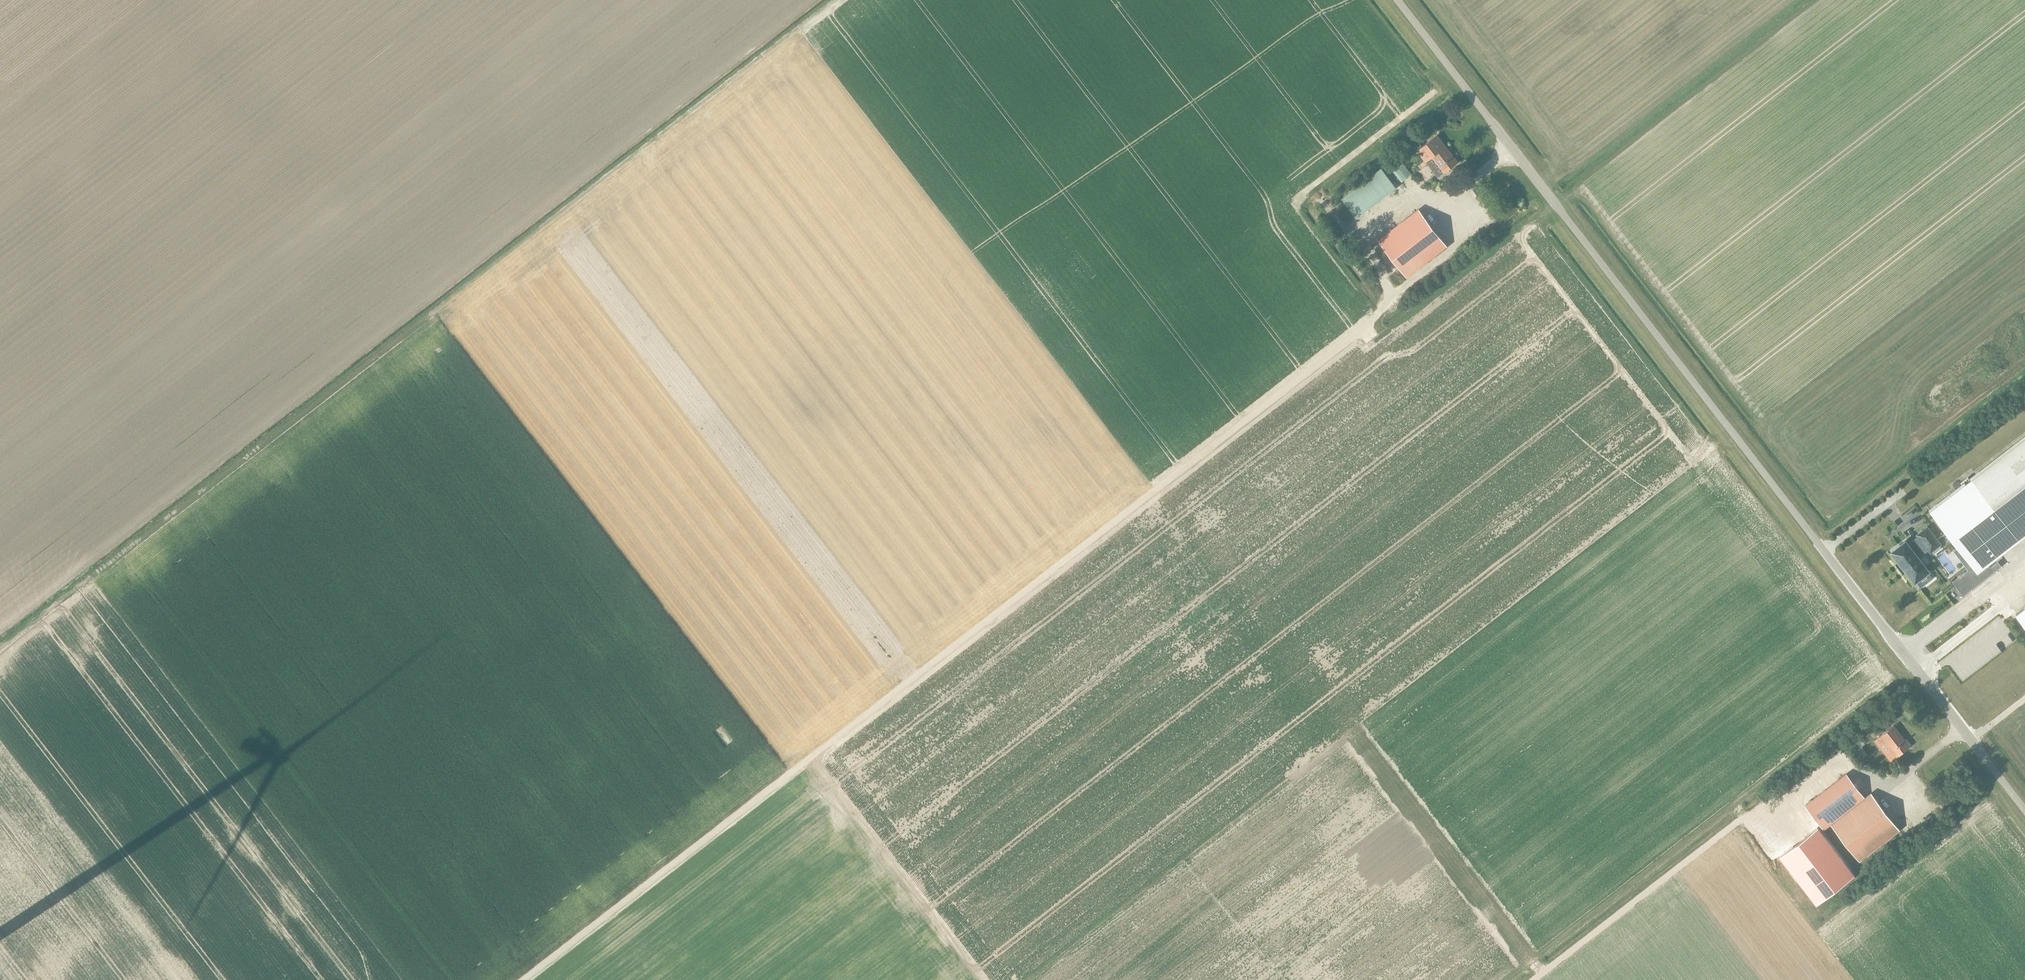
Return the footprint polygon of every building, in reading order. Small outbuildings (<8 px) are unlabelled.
[(1432,157),(1444,173),(1458,162),(1437,135),(1418,150),(1426,161),(1432,157)] [(1392,170),(1397,177),(1401,182),(1411,174),(1402,162),(1392,170)] [(1396,187),(1381,169),(1342,199),(1356,218),(1396,187)] [(1406,277),(1446,246),(1418,210),(1378,240),(1406,277)] [(1973,491),(1976,488),(1982,496),(2012,534),(2024,524),(2024,438),(1967,483),(1973,491)] [(2012,534),(1982,496),(1976,488),(1973,491),(1967,483),(1964,485),(1930,511),(1958,548),(1954,551),(1968,570),(1971,567),(1976,567),(1983,561),(1986,565),(2017,542),(2012,534)] [(1893,552),(1892,552),(1892,553),(1899,562),(1902,560),(1910,570),(1907,572),(1914,581),(1915,582),(1915,581),(1927,572),(1928,572),(1928,571),(1927,571),(1917,558),(1928,550),(1930,551),(1930,552),(1931,552),(1931,551),(1939,545),(1940,544),(1939,544),(1927,528),(1927,527),(1926,528),(1918,535),(1917,535),(1918,536),(1918,537),(1907,545),(1905,543),(1906,542),(1905,542),(1904,542),(1905,542),(1893,552)] [(2014,552),(2007,557),(2012,566),(2019,562),(2014,552)] [(1968,570),(1953,581),(1961,592),(1964,590),(1965,593),(1992,572),(1986,565),(1983,561),(1976,567),(1971,567),(1968,570)] [(1937,611),(1958,594),(1954,588),(1932,605),(1937,611)] [(2016,615),(2024,627),(2024,608),(2016,615)] [(1896,757),(1910,746),(1894,725),(1880,736),(1896,757)] [(1805,805),(1824,829),(1830,824),(1864,798),(1845,774),(1805,805)] [(1830,824),(1859,861),(1899,830),(1870,794),(1864,798),(1830,824)] [(1854,875),(1817,828),(1779,857),(1816,904),(1854,875)]
